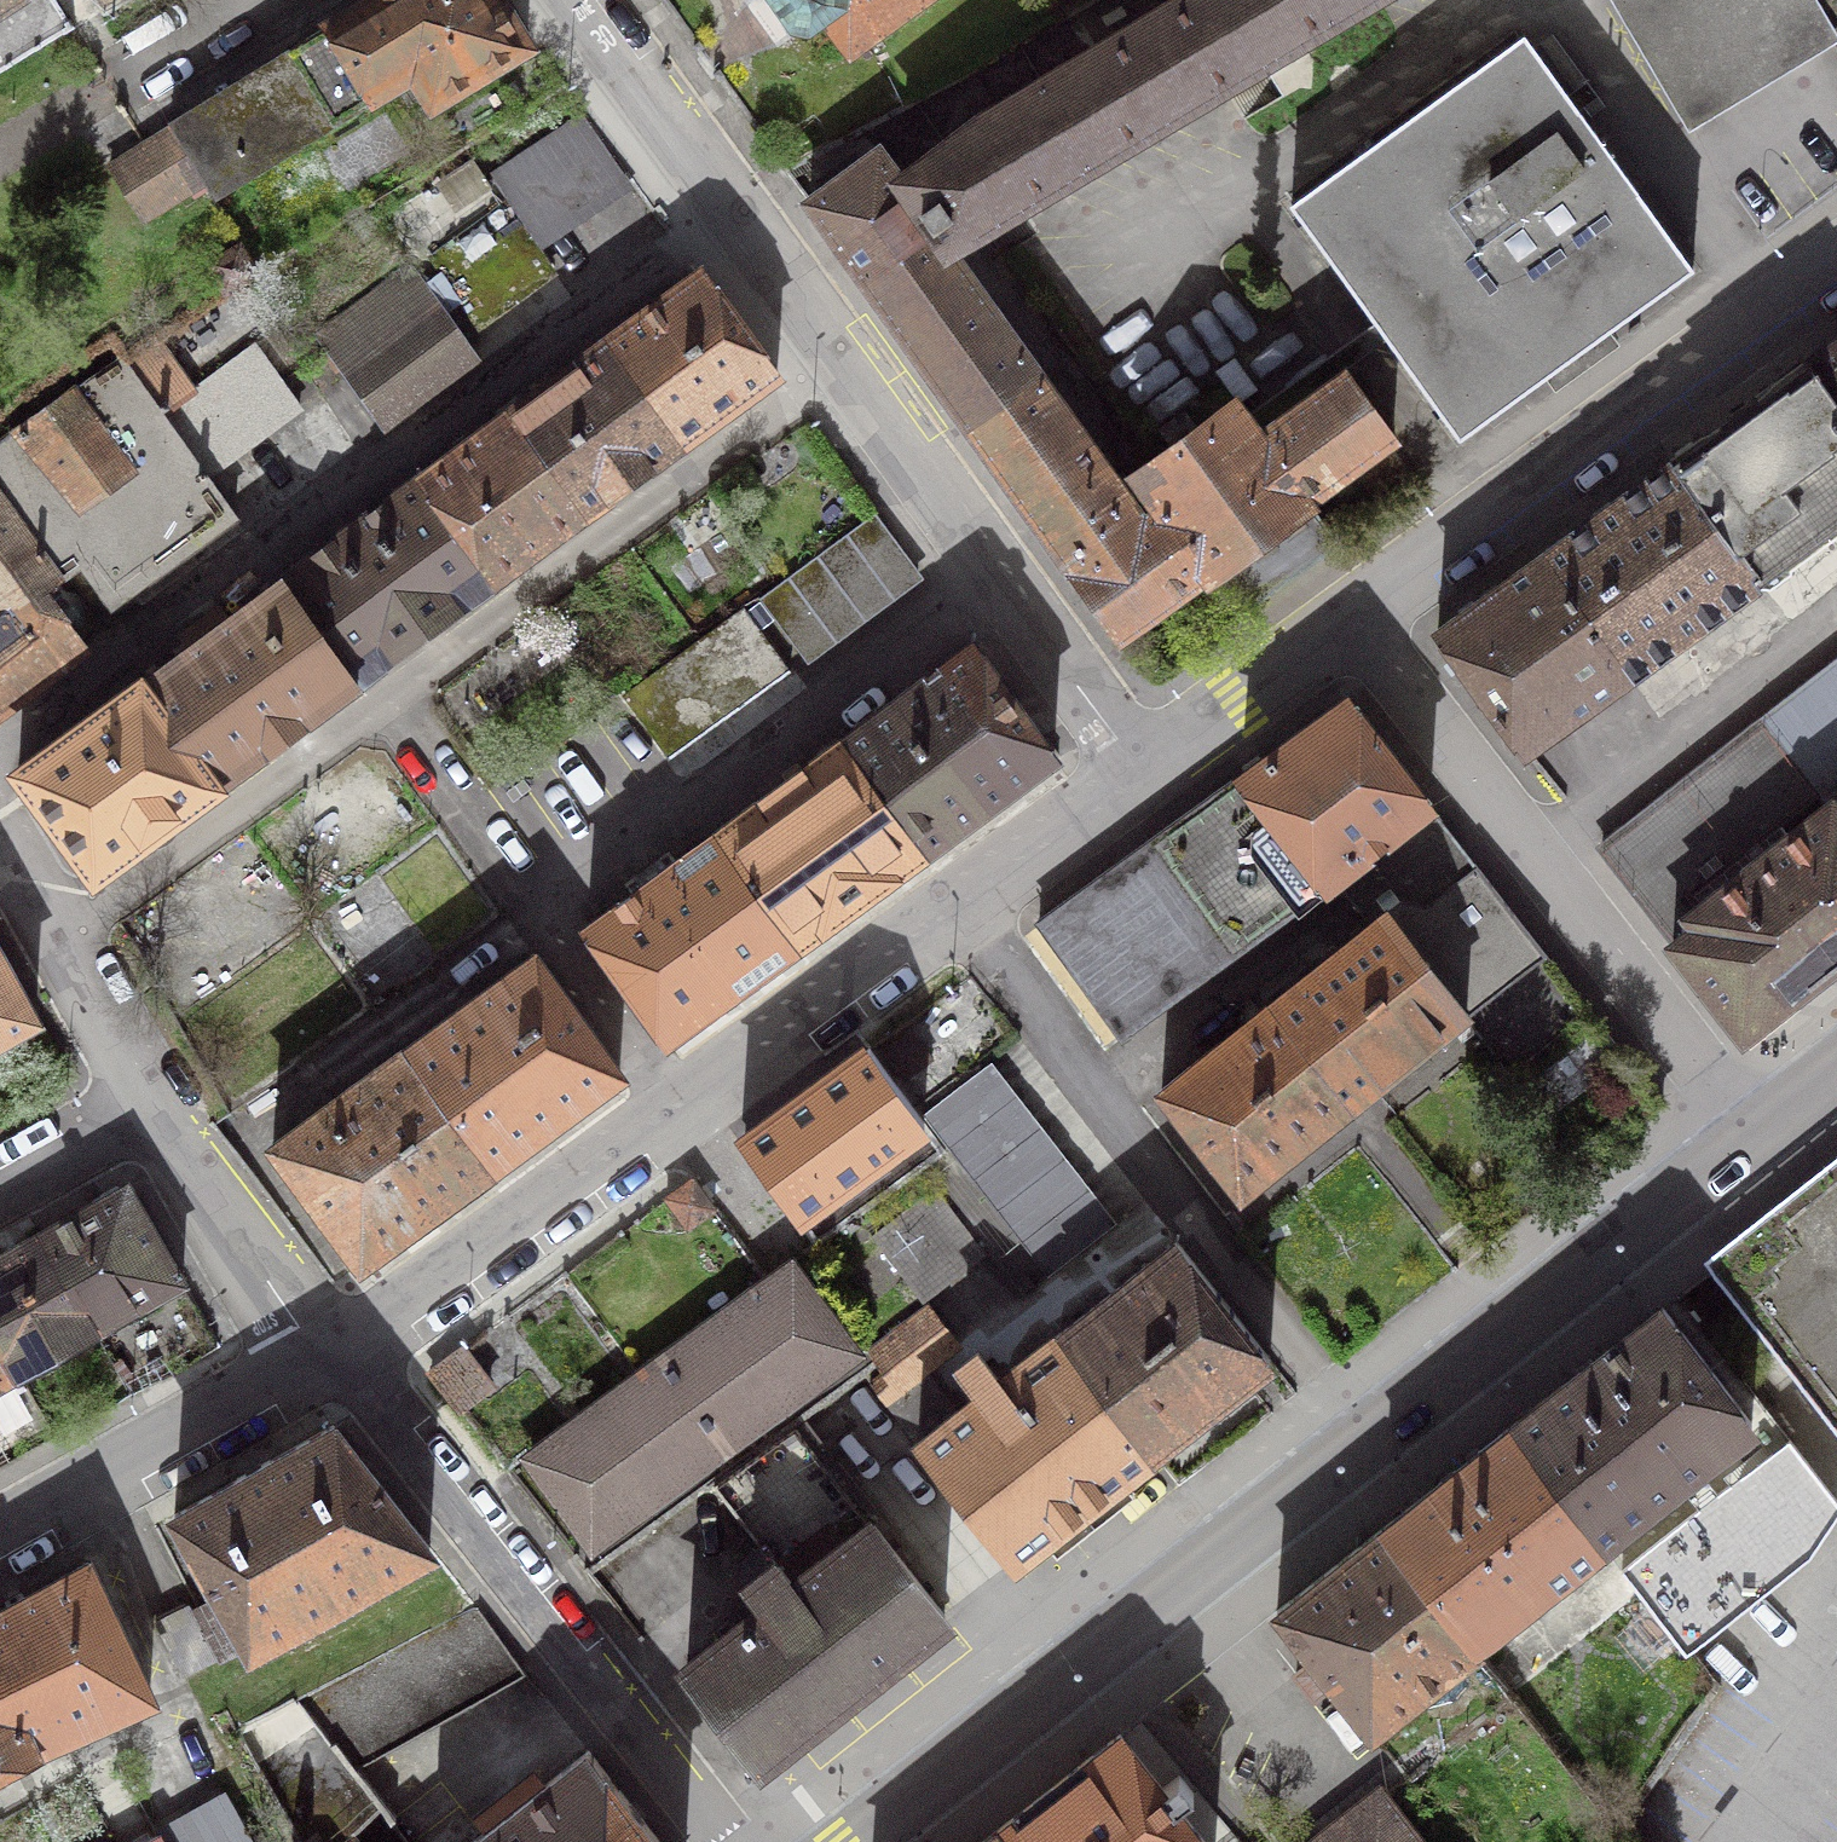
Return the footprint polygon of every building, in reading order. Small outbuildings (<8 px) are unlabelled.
[(75,28),(56,0),(0,0),(0,70),(63,31),(65,33),(75,28)] [(213,196),(413,74),(433,105),(526,47),(521,38),(523,30),(505,1),(502,0),(374,0),(170,125),(172,129),(204,182),(213,196)] [(799,36),(825,17),(850,52),(922,0),(773,0),(799,36)] [(1140,469),(972,235),(1371,0),(1185,0),(979,120),(900,181),(878,152),(808,203),(1072,572),(1159,506),(1134,473),(1140,469)] [(1618,0),(1656,63),(1759,0),(1619,0),(1618,0)] [(1289,205),(1460,439),(1694,269),(1524,35),(1289,205)] [(488,170),(509,200),(543,247),(634,185),(581,108),(488,170)] [(142,220),(204,182),(172,129),(110,167),(142,220)] [(560,270),(543,247),(509,200),(429,257),(480,327),(560,270)] [(240,245),(208,264),(226,293),(257,274),(240,245)] [(778,364),(702,251),(605,316),(687,432),(778,364)] [(411,267),(318,337),(385,427),(476,359),(411,267)] [(592,500),(687,432),(605,316),(506,389),(592,500)] [(197,382),(164,339),(126,362),(210,471),(305,405),(255,340),(197,382)] [(1811,361),(1836,398),(1836,342),(1811,361)] [(1811,361),(1671,463),(1757,582),(1836,524),(1836,398),(1811,361)] [(20,437),(2,450),(112,605),(240,511),(210,471),(126,362),(77,396),(73,390),(15,431),(20,437)] [(1238,614),(1335,543),(1307,501),(1394,438),(1347,372),(1259,435),(1235,401),(1197,428),(1186,413),(1162,430),(1172,445),(1140,469),(1134,473),(1159,506),(1072,572),(1119,638),(1206,574),(1238,614)] [(592,500),(506,389),(416,456),(498,575),(592,500)] [(416,456),(283,551),(357,682),(498,575),(416,456)] [(1540,558),(1627,676),(1757,582),(1671,463),(1540,558)] [(67,574),(0,482),(0,714),(95,642),(70,610),(73,609),(53,584),(67,574)] [(759,598),(808,662),(924,576),(875,512),(759,598)] [(147,652),(142,648),(234,771),(357,682),(283,551),(223,595),(219,588),(176,617),(183,626),(147,652)] [(1437,633),(1523,752),(1627,676),(1540,558),(1437,633)] [(790,671),(743,609),(624,696),(669,759),(790,671)] [(1058,759),(973,645),(843,740),(923,854),(1058,759)] [(92,866),(234,771),(142,648),(8,751),(92,866)] [(1821,792),(1831,804),(1833,803),(1836,808),(1836,684),(1833,679),(1770,727),(1821,792)] [(1300,908),(1430,806),(1346,699),(1240,776),(1272,818),(1255,831),(1254,850),(1300,908)] [(1821,792),(1770,727),(1767,722),(1768,729),(1606,855),(1601,852),(1656,923),(1821,792)] [(843,740),(716,834),(795,947),(923,854),(843,740)] [(1272,818),(1240,776),(1038,922),(1121,1037),(1300,908),(1254,850),(1255,831),(1272,818)] [(1673,944),(1748,1040),(1836,970),(1836,808),(1833,803),(1831,804),(1690,916),(1697,924),(1673,944)] [(1542,951),(1437,819),(1352,883),(1386,924),(1460,1017),(1542,951)] [(667,1040),(795,947),(716,834),(587,929),(667,1040)] [(1269,1005),(1348,1105),(1460,1017),(1386,924),(1352,883),(1343,890),(1370,924),(1269,1005)] [(404,1049),(491,1169),(619,1076),(533,956),(404,1049)] [(35,1019),(0,957),(0,1039),(35,1019)] [(1241,1191),(1348,1105),(1269,1005),(1161,1091),(1241,1191)] [(360,1265),(491,1169),(404,1049),(271,1146),(360,1265)] [(923,1116),(1047,1274),(1108,1227),(985,1068),(923,1116)] [(715,1208),(693,1179),(667,1198),(688,1228),(715,1208)] [(183,1281),(128,1185),(39,1235),(93,1331),(183,1281)] [(934,1189),(872,1237),(920,1298),(981,1250),(934,1189)] [(1823,1266),(1794,1231),(1729,1284),(1836,1423),(1836,1255),(1823,1266)] [(0,1257),(0,1338),(20,1372),(93,1331),(39,1235),(0,1257)] [(1151,1453),(1270,1360),(1177,1241),(1059,1334),(1151,1453)] [(854,1349),(794,1266),(530,1460),(591,1543),(854,1349)] [(1767,1410),(1677,1296),(1510,1427),(1599,1543),(1614,1562),(1692,1501),(1699,1509),(1717,1494),(1710,1486),(1742,1461),(1727,1442),(1767,1410)] [(918,1443),(958,1412),(925,1370),(959,1343),(928,1305),(868,1352),(899,1389),(885,1401),(918,1443)] [(961,1365),(983,1393),(958,1412),(918,1443),(915,1446),(1008,1564),(1151,1453),(1059,1334),(1000,1380),(977,1352),(961,1365)] [(20,1372),(0,1338),(0,1383),(20,1372)] [(460,1410),(492,1386),(463,1348),(431,1372),(460,1410)] [(333,1425),(174,1514),(221,1597),(200,1609),(224,1656),(247,1643),(250,1648),(430,1548),(333,1425)] [(713,1486),(759,1547),(732,1568),(763,1608),(686,1669),(757,1759),(943,1614),(795,1426),(713,1486)] [(1599,1543),(1510,1427),(1382,1528),(1478,1639),(1599,1543)] [(1809,1553),(1836,1511),(1836,1499),(1789,1437),(1717,1494),(1699,1509),(1621,1570),(1686,1651),(1809,1553)] [(1484,1647),(1478,1639),(1382,1528),(1276,1612),(1314,1660),(1295,1675),(1314,1698),(1333,1684),(1372,1732),(1484,1647)] [(88,1562),(0,1611),(0,1684),(31,1752),(150,1697),(88,1562)] [(182,1678),(218,1659),(189,1606),(154,1623),(182,1678)] [(520,1668),(477,1608),(301,1702),(353,1766),(520,1668)] [(1702,1841),(1836,1841),(1836,1669),(1702,1841)] [(31,1752),(0,1684),(0,1768),(31,1752)] [(1119,1734),(1001,1827),(1013,1841),(1205,1841),(1119,1734)] [(589,1750),(472,1841),(660,1841),(589,1750)] [(1379,1792),(1317,1841),(1419,1841),(1379,1792)] [(159,1837),(162,1841),(251,1841),(227,1800),(159,1837)] [(982,1841),(1013,1841),(1001,1827),(982,1841)]
